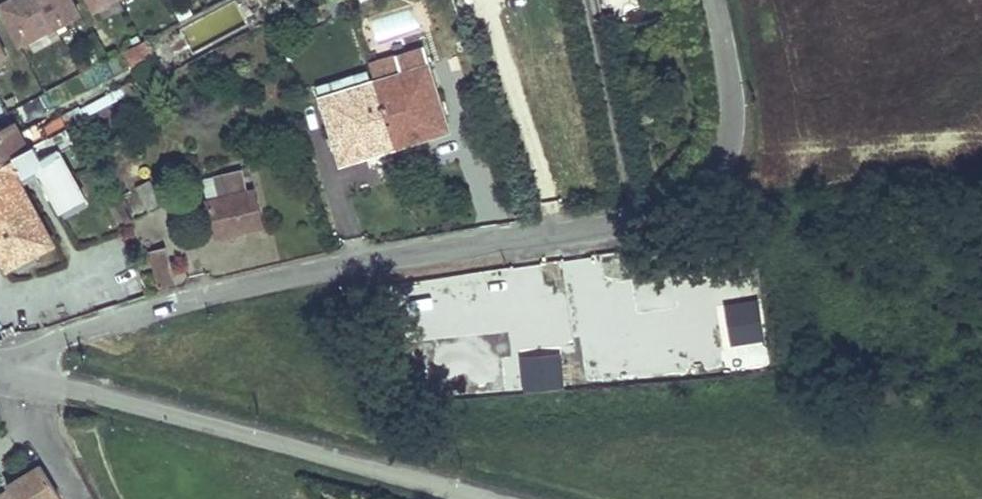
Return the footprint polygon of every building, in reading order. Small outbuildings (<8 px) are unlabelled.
[(72,0),(11,0),(0,6),(0,10),(19,46),(80,14),(72,0)] [(94,10),(113,0),(89,0),(94,10)] [(193,52),(247,24),(235,3),(182,31),(193,52)] [(147,39),(125,50),(131,60),(152,49),(147,39)] [(451,130),(425,48),(397,57),(402,73),(319,99),(340,165),(451,130)] [(61,116),(39,127),(45,139),(67,127),(61,116)] [(19,132),(15,123),(0,131),(0,163),(28,148),(19,132)] [(37,123),(19,132),(28,148),(45,139),(39,127),(37,123)] [(67,127),(45,139),(28,148),(0,163),(0,262),(5,271),(54,245),(22,184),(49,171),(42,158),(62,148),(65,153),(77,146),(67,127)] [(220,198),(209,200),(217,237),(261,227),(253,190),(248,191),(243,170),(215,176),(220,198)] [(220,198),(215,176),(204,178),(209,200),(220,198)] [(150,180),(137,187),(149,213),(163,206),(150,180)] [(113,200),(126,225),(133,222),(126,208),(130,207),(124,195),(113,200)] [(166,248),(150,252),(161,288),(177,284),(166,248)] [(37,465),(6,484),(9,489),(0,494),(0,498),(58,498),(37,465)]
